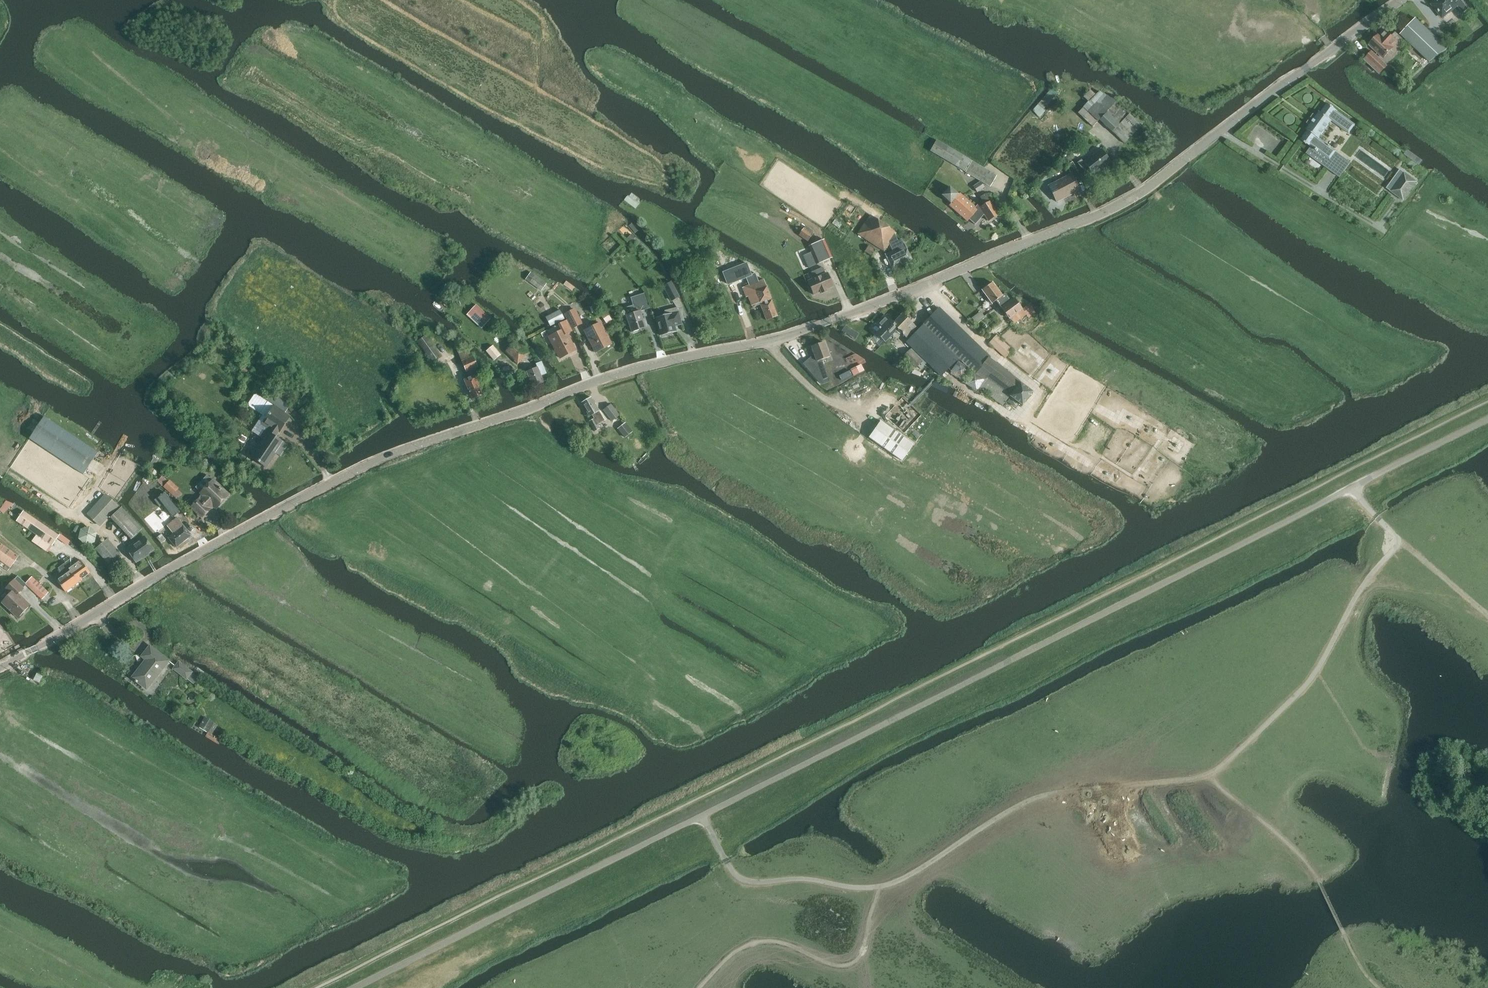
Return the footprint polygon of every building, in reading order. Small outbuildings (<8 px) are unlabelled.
[(1432,4),(1442,17),(1457,6),(1463,13),(1469,9),(1462,0),(1458,0),(1455,2),(1453,0),(1437,0),(1432,4)] [(1449,48),(1416,18),(1401,34),(1430,61),(1449,48)] [(1384,58),(1395,47),(1398,43),(1406,41),(1395,32),(1392,36),(1385,30),(1378,38),(1377,37),(1370,44),(1384,58)] [(1383,61),(1372,51),(1367,57),(1365,59),(1379,73),(1381,71),(1387,64),(1383,61)] [(1083,117),(1092,126),(1097,120),(1098,121),(1100,119),(1121,139),(1125,135),(1128,138),(1135,130),(1141,124),(1116,101),(1100,91),(1096,95),(1090,90),(1083,97),(1088,101),(1083,107),(1078,113),(1083,117)] [(1327,102),(1300,139),(1305,142),(1306,144),(1307,143),(1311,146),(1308,150),(1333,168),(1342,155),(1336,151),(1336,150),(1318,137),(1331,119),(1349,132),(1356,124),(1338,111),(1338,110),(1333,107),(1334,106),(1332,105),(1327,102)] [(930,151),(945,160),(965,171),(972,160),(937,140),(930,151)] [(1088,159),(1085,155),(1086,155),(1078,147),(1070,154),(1078,162),(1083,171),(1088,168),(1094,175),(1111,162),(1101,149),(1088,159)] [(996,176),(972,162),(966,172),(990,186),(996,176)] [(1049,186),(1057,202),(1080,190),(1077,184),(1082,181),(1073,162),(1066,165),(1071,174),(1049,186)] [(1404,172),(1391,191),(1404,200),(1417,182),(1404,172)] [(974,186),(977,192),(985,187),(981,182),(974,186)] [(942,196),(951,204),(949,205),(968,221),(969,219),(978,209),(960,193),(959,195),(950,187),(942,196)] [(628,197),(624,202),(635,210),(642,201),(631,194),(629,197),(628,197)] [(990,220),(991,220),(994,219),(994,217),(998,215),(985,194),(980,197),(985,204),(980,207),(978,209),(969,219),(975,225),(984,214),(988,221),(990,220)] [(896,249),(904,264),(912,259),(905,245),(905,244),(902,239),(901,238),(898,239),(895,234),(897,233),(870,215),(858,234),(884,252),(890,243),(893,250),(896,249)] [(808,241),(813,234),(805,228),(800,235),(808,241)] [(627,238),(630,242),(635,237),(631,234),(627,238)] [(809,268),(832,258),(824,239),(809,246),(812,252),(803,255),(809,268)] [(869,245),(865,252),(871,256),(875,249),(869,245)] [(722,249),(717,251),(719,256),(722,265),(727,263),(722,249)] [(885,254),(892,269),(904,264),(896,249),(893,250),(885,254)] [(727,273),(725,274),(728,282),(751,274),(747,265),(743,266),(741,260),(724,266),(727,273)] [(821,292),(822,294),(827,291),(827,290),(834,287),(828,273),(826,274),(823,267),(812,272),(815,279),(808,281),(814,295),(821,292)] [(541,290),(547,283),(531,272),(526,279),(541,290)] [(723,285),(719,274),(713,276),(718,287),(723,285)] [(752,306),(760,303),(767,320),(778,316),(771,299),(764,280),(743,288),(746,297),(748,297),(752,306)] [(670,281),(663,284),(672,300),(678,297),(670,281)] [(992,304),(997,300),(1000,304),(1009,298),(1006,294),(1003,296),(992,282),(982,290),(992,304)] [(633,305),(624,308),(632,332),(646,328),(640,311),(650,308),(645,293),(638,295),(640,301),(633,303),(633,305)] [(1009,298),(1000,304),(1002,307),(1001,308),(1010,319),(1023,311),(1022,309),(1015,299),(1012,302),(1009,298)] [(483,327),(491,318),(477,304),(468,313),(483,327)] [(1029,305),(1022,309),(1023,311),(1026,315),(1033,310),(1029,305)] [(665,311),(664,315),(656,318),(661,336),(665,335),(667,336),(671,335),(672,333),(676,332),(675,326),(682,324),(677,308),(665,311)] [(550,326),(565,319),(560,309),(545,316),(550,326)] [(573,328),(582,323),(574,309),(566,314),(573,328)] [(929,318),(906,342),(912,348),(927,362),(942,376),(958,359),(974,370),(986,379),(980,388),(1003,405),(1010,396),(1022,405),(1032,392),(1020,383),(1021,381),(989,356),(974,345),(940,311),(931,320),(929,318)] [(605,312),(600,315),(606,323),(611,320),(605,312)] [(894,324),(885,315),(872,329),(885,341),(898,328),(894,324)] [(898,328),(906,337),(916,327),(903,315),(894,324),(898,328)] [(551,336),(550,337),(561,358),(576,350),(567,334),(572,331),(567,320),(548,329),(551,336)] [(596,352),(611,344),(600,323),(585,330),(596,352)] [(855,339),(858,333),(845,325),(842,331),(855,339)] [(427,350),(425,352),(432,361),(441,356),(434,346),(434,345),(427,335),(420,341),(427,350)] [(1006,358),(1013,350),(996,335),(989,343),(1006,358)] [(505,352),(518,364),(529,353),(517,340),(505,352)] [(818,361),(830,357),(824,342),(812,347),(816,359),(810,362),(809,361),(805,365),(821,384),(829,381),(825,371),(822,372),(818,361)] [(502,355),(494,345),(487,351),(495,361),(502,355)] [(912,348),(904,356),(916,367),(918,366),(921,368),(927,362),(912,348)] [(473,356),(462,361),(466,372),(467,372),(469,378),(464,380),(472,399),(483,395),(475,377),(479,375),(476,368),(478,367),(473,356)] [(959,360),(950,373),(964,381),(972,369),(959,360)] [(533,387),(544,382),(541,376),(547,374),(543,364),(541,361),(536,364),(537,367),(527,372),(533,387)] [(860,366),(851,371),(854,376),(863,371),(860,366)] [(974,370),(965,383),(978,391),(980,388),(986,379),(974,370)] [(269,392),(264,400),(273,406),(285,413),(290,406),(269,392)] [(595,418),(598,425),(605,421),(591,397),(582,403),(590,417),(595,413),(597,416),(594,418),(595,418)] [(612,422),(620,415),(611,404),(603,410),(612,422)] [(273,406),(261,425),(266,428),(260,436),(262,438),(251,456),(267,467),(283,442),(276,437),(290,416),(285,413),(273,406)] [(303,408),(299,412),(303,416),(307,412),(303,408)] [(44,416),(30,438),(84,475),(98,452),(44,416)] [(595,418),(590,421),(595,431),(600,428),(595,418)] [(903,460),(914,444),(881,420),(869,437),(903,460)] [(626,437),(632,432),(626,423),(619,428),(626,437)] [(84,487),(67,477),(61,489),(78,498),(84,487)] [(213,504),(217,507),(229,495),(212,479),(200,491),(204,495),(192,507),(202,517),(210,508),(213,504)] [(178,488),(169,480),(163,487),(172,495),(178,488)] [(106,494),(87,513),(91,517),(99,524),(118,505),(106,494)] [(170,498),(163,504),(173,517),(180,512),(170,498)] [(0,509),(0,510),(3,514),(13,504),(13,503),(6,500),(0,509)] [(121,507),(111,518),(132,539),(142,529),(121,507)] [(59,535),(24,510),(16,521),(52,546),(58,538),(59,535)] [(177,518),(167,525),(174,533),(168,538),(176,547),(191,535),(177,518)] [(59,535),(58,538),(67,545),(69,542),(70,541),(60,534),(59,535)] [(162,543),(166,540),(162,534),(157,538),(162,543)] [(137,561),(152,549),(144,537),(134,544),(132,543),(128,545),(127,548),(137,561)] [(110,565),(122,556),(107,538),(96,548),(110,565)] [(11,567),(19,556),(0,543),(0,559),(11,567)] [(79,581),(90,573),(81,560),(76,564),(72,558),(65,564),(69,569),(70,569),(79,581)] [(65,592),(79,582),(79,581),(70,569),(69,569),(65,564),(58,568),(64,576),(57,581),(65,592)] [(26,583),(18,576),(15,579),(24,587),(27,584),(42,600),(49,593),(32,577),(26,583)] [(24,587),(15,579),(15,578),(5,589),(10,593),(2,602),(18,618),(30,605),(18,593),(24,587)] [(132,678),(147,689),(169,661),(150,646),(142,656),(146,660),(132,678)] [(194,672),(179,660),(173,669),(187,680),(188,679),(196,685),(201,679),(193,672),(194,672)] [(33,680),(39,683),(43,676),(37,673),(33,680)] [(205,718),(199,726),(209,732),(214,723),(205,718)] [(208,732),(206,736),(220,744),(221,742),(222,740),(212,735),(208,732)] [(323,754),(320,758),(329,765),(332,760),(323,754)]
